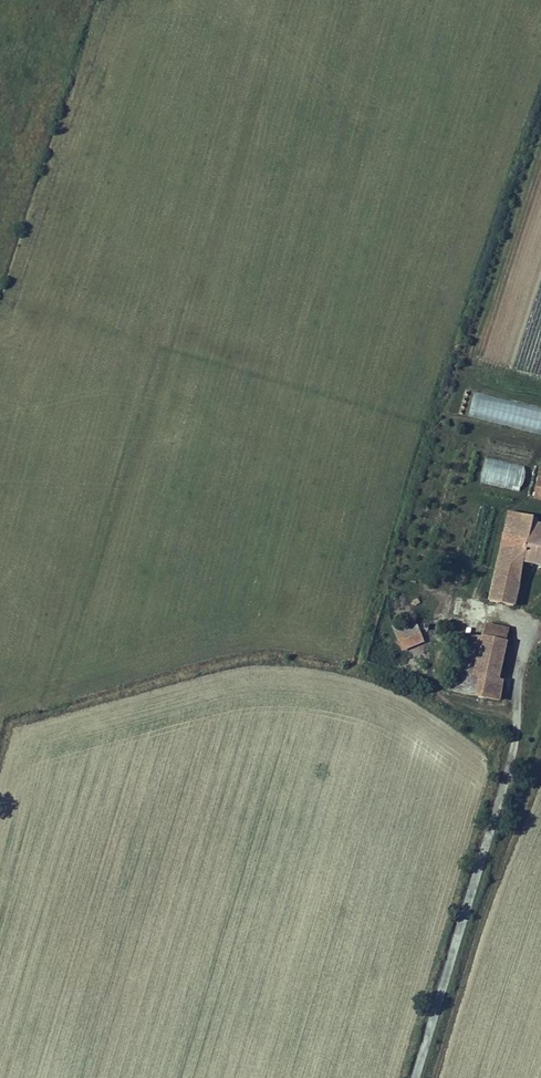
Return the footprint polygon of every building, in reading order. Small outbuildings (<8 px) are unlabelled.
[(474,393),(468,418),(540,435),(540,408),(474,393)] [(525,491),(529,466),(480,458),(476,483),(525,491)] [(532,493),(540,495),(540,476),(537,475),(532,493)] [(486,598),(510,603),(521,560),(540,564),(540,523),(531,521),(532,514),(507,508),(491,575),(486,598)] [(408,612),(387,620),(391,634),(413,625),(408,612)] [(478,635),(466,693),(493,698),(497,680),(491,678),(504,625),(482,619),(478,635)] [(457,630),(443,688),(466,694),(466,693),(478,635),(457,630)]
